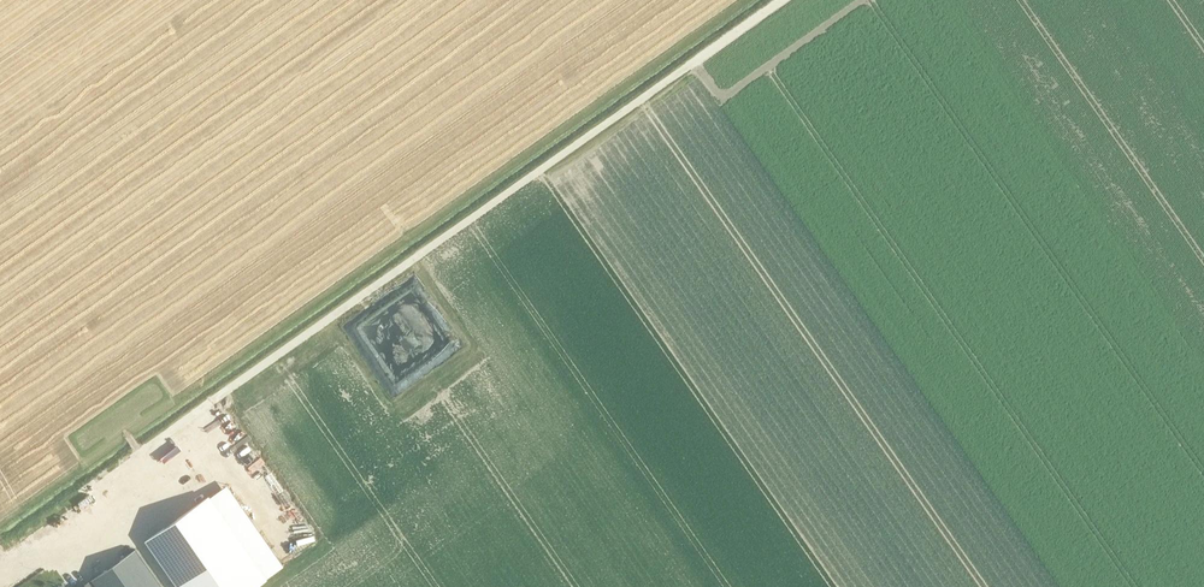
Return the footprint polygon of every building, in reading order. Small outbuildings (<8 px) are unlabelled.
[(299,359),(285,360),(286,367),(299,366),(299,359)] [(358,359),(343,360),(344,368),(350,367),(350,374),(364,373),(364,365),(358,365),(358,359)] [(330,400),(340,407),(346,398),(335,391),(330,400)] [(365,393),(365,400),(372,399),(372,412),(388,412),(388,404),(382,404),(382,398),(377,398),(377,393),(365,393)] [(309,400),(312,414),(325,411),(322,397),(309,400)] [(228,401),(221,404),(228,420),(235,418),(228,401)] [(342,419),(353,426),(358,418),(353,415),(354,412),(349,409),(342,419)] [(338,437),(339,443),(346,442),(344,428),(337,429),(335,417),(326,418),(328,438),(338,437)] [(210,434),(229,431),(228,423),(216,425),(215,419),(207,421),(210,434)] [(389,425),(390,432),(402,430),(400,423),(389,425)] [(228,433),(232,439),(244,430),(239,425),(228,433)] [(297,435),(303,439),(308,431),(302,427),(297,435)] [(246,449),(242,455),(248,459),(257,445),(239,434),(235,441),(246,449)] [(365,449),(372,438),(366,434),(359,446),(365,449)] [(172,451),(181,444),(176,436),(167,443),(172,451)] [(307,439),(302,451),(308,454),(313,442),(307,439)] [(420,446),(398,446),(398,454),(420,455),(420,446)] [(236,447),(222,455),(229,467),(242,459),(236,447)] [(377,470),(383,473),(388,464),(383,460),(377,470)] [(237,469),(240,475),(251,471),(248,465),(237,469)] [(370,491),(383,491),(383,484),(377,484),(377,478),(370,478),(370,491)] [(250,491),(260,502),(270,492),(261,482),(250,491)] [(272,487),(277,493),(283,487),(279,482),(272,487)] [(217,494),(223,490),(218,483),(208,490),(216,502),(220,499),(217,494)] [(321,487),(311,490),(313,497),(323,494),(321,487)] [(281,498),(287,503),(283,506),(293,515),(301,506),(285,493),(281,498)] [(346,509),(353,496),(347,493),(340,505),(346,509)] [(148,540),(181,586),(252,586),(265,578),(209,498),(148,540)] [(269,515),(280,508),(276,503),(266,510),(269,515)] [(292,519),(298,523),(304,514),(298,510),(292,519)] [(282,531),(291,521),(283,515),(275,524),(282,531)] [(45,534),(56,526),(53,521),(42,529),(45,534)] [(239,534),(242,539),(253,532),(249,527),(239,534)] [(245,543),(252,553),(263,546),(257,536),(245,543)] [(97,585),(98,586),(163,586),(136,549),(93,579),(85,585),(84,583),(78,586),(94,586),(97,585)] [(266,572),(276,563),(269,555),(259,564),(266,572)]
